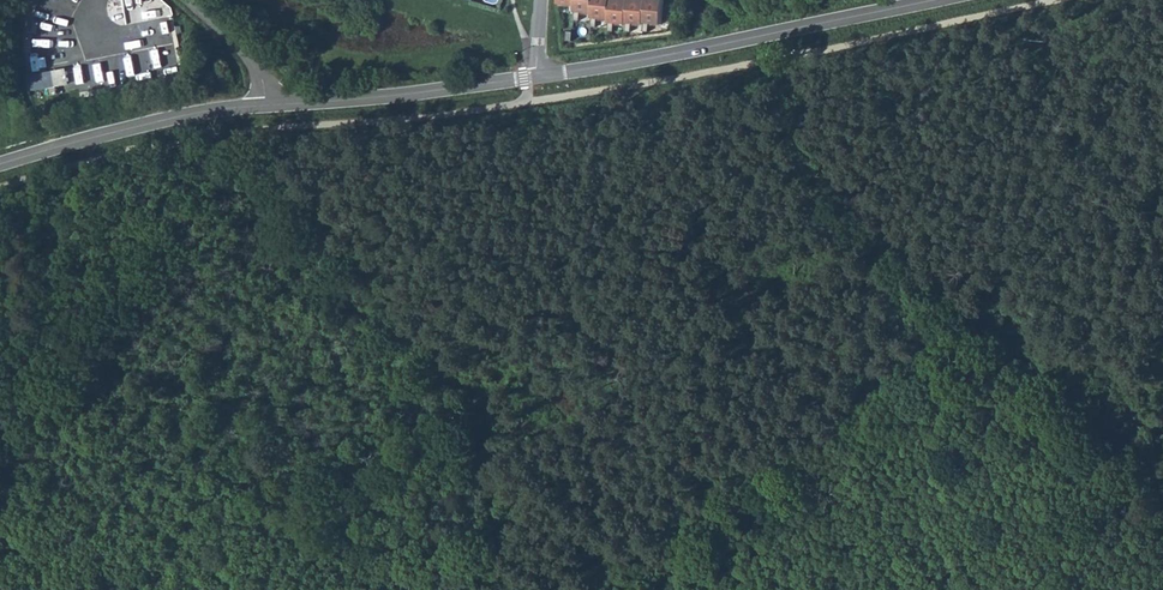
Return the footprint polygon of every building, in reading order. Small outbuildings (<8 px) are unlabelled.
[(561,6),(578,8),(579,0),(562,0),(561,6)] [(578,8),(577,23),(582,24),(583,15),(595,16),(597,0),(579,0),(578,8)] [(595,16),(594,29),(599,30),(600,21),(612,22),(614,0),(597,0),(595,16)] [(624,0),(614,0),(612,22),(611,34),(616,34),(617,26),(629,27),(632,1),(624,0)] [(641,0),(632,0),(632,1),(629,27),(628,34),(634,35),(635,26),(646,27),(649,1),(641,0)] [(649,1),(646,27),(646,34),(652,35),(652,26),(664,27),(666,1),(660,0),(649,0),(649,1)] [(43,18),(42,34),(60,35),(61,18),(43,18)] [(63,68),(53,70),(57,86),(67,84),(66,81),(69,80),(67,70),(64,71),(63,68)] [(53,70),(28,75),(31,91),(49,87),(57,86),(53,70)] [(57,86),(49,87),(51,95),(58,93),(57,86)]
